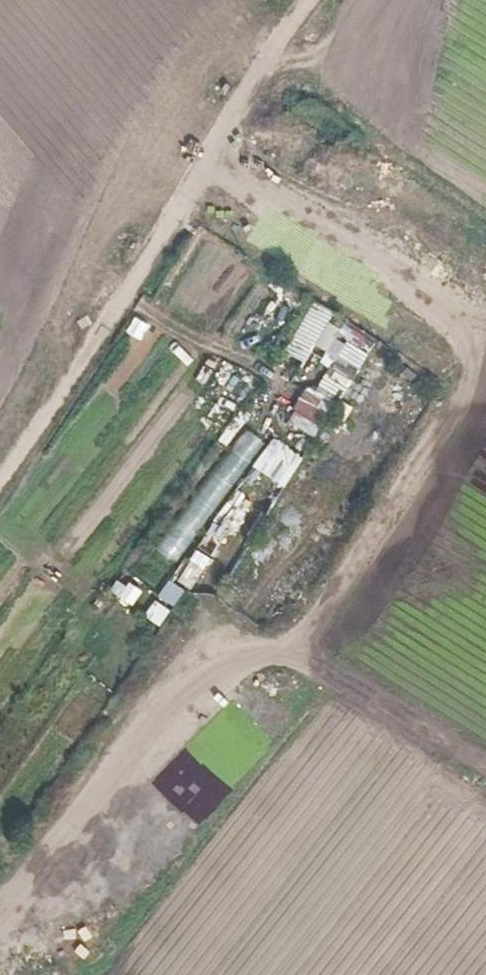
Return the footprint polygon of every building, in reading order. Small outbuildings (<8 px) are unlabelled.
[(371,337),(331,320),(335,311),(312,301),(289,354),(304,360),(295,381),(306,386),(290,424),(326,440),(371,337)] [(232,451),(249,463),(263,441),(245,430),(232,451)] [(275,437),(255,466),(286,487),(306,457),(275,437)] [(209,535),(224,543),(246,500),(231,492),(209,535)] [(197,547),(181,582),(196,589),(212,555),(197,547)] [(177,606),(187,588),(170,578),(160,597),(177,606)] [(162,625),(173,609),(156,599),(146,615),(162,625)]
